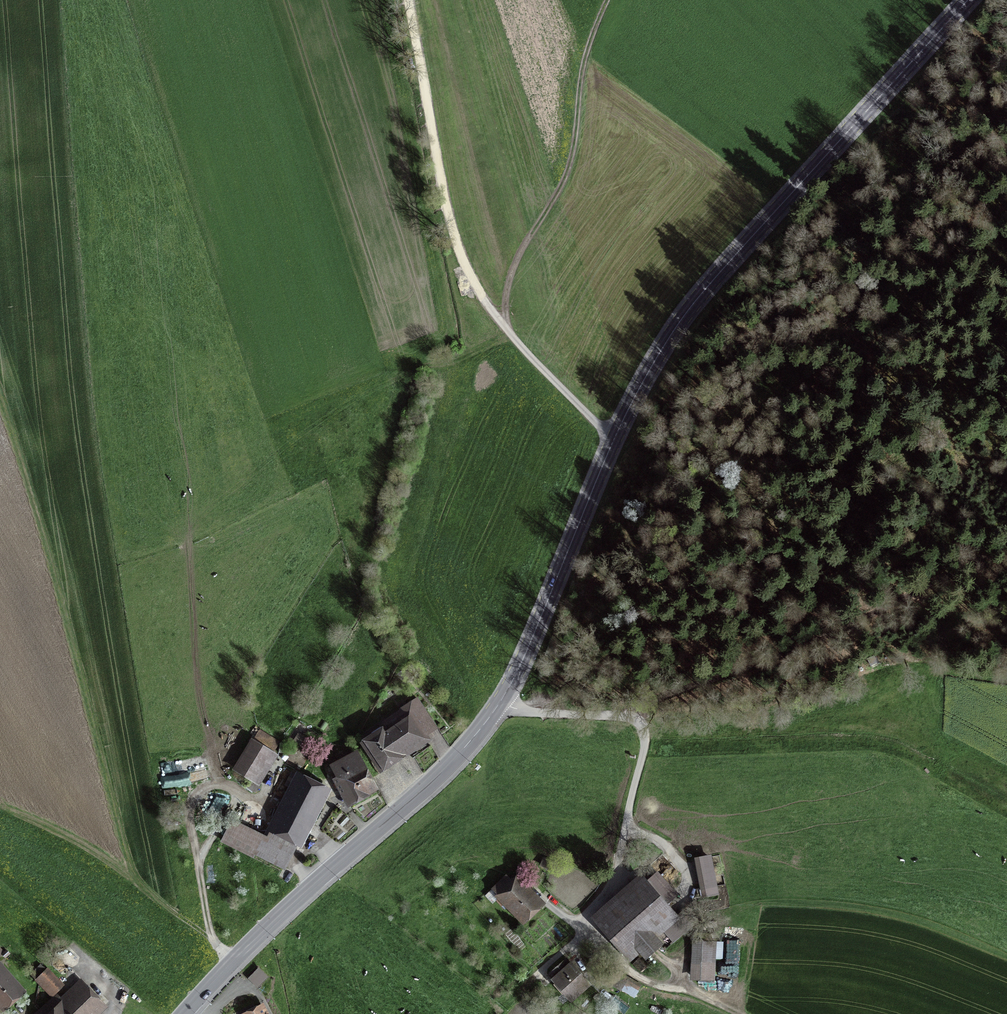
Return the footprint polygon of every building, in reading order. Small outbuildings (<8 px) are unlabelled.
[(422,736),(436,726),(417,698),(402,707),(404,710),(370,732),(374,738),(365,744),(380,766),(423,738),(422,736)] [(253,780),(275,743),(256,731),(233,768),(253,780)] [(374,788),(357,754),(333,766),(351,800),(374,788)] [(282,868),(323,788),(296,774),(281,803),(288,807),(270,843),(262,839),(262,838),(232,823),(222,842),(252,857),(254,854),(282,868)] [(709,856),(699,858),(705,888),(715,886),(709,856)] [(545,858),(542,865),(551,869),(554,862),(545,858)] [(493,890),(498,895),(500,893),(526,918),(539,905),(513,879),(501,891),(497,887),(493,890)] [(666,943),(654,929),(675,910),(650,883),(625,905),(619,899),(597,918),(627,952),(640,941),(652,954),(666,943)] [(683,913),(665,929),(677,942),(694,927),(683,913)] [(695,933),(693,962),(709,963),(711,934),(695,933)] [(570,960),(553,975),(575,999),(592,984),(570,960)] [(640,962),(635,967),(641,974),(646,969),(640,962)] [(31,975),(51,995),(62,984),(47,969),(45,971),(40,966),(31,975)] [(20,992),(0,970),(0,1005),(2,1007),(20,992)] [(269,981),(259,971),(247,983),(257,993),(269,981)] [(642,988),(619,976),(612,989),(634,1001),(642,988)] [(81,982),(61,1001),(55,995),(34,1013),(94,1013),(103,1005),(81,982)] [(262,1006),(246,1013),(266,1013),(262,1006)]
